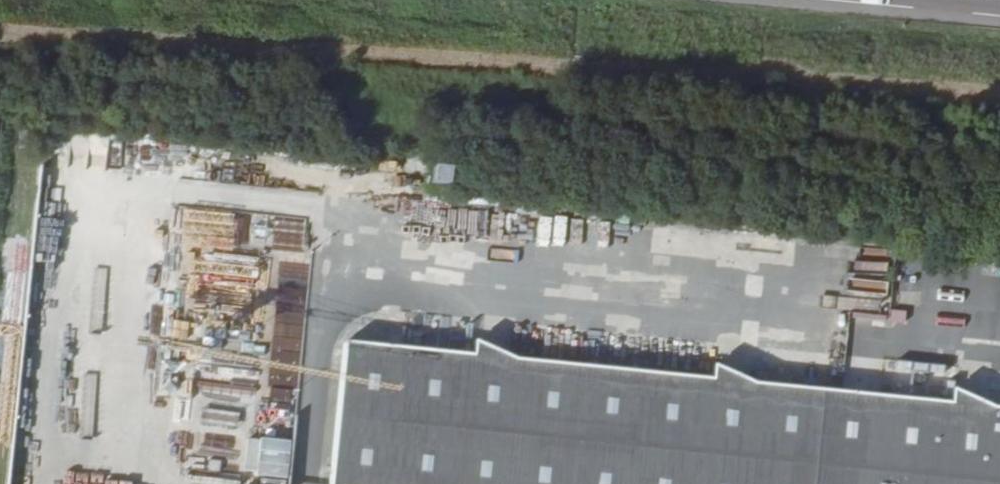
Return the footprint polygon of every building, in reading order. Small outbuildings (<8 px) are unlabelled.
[(355,342),(338,483),(999,483),(999,410),(355,342)]
